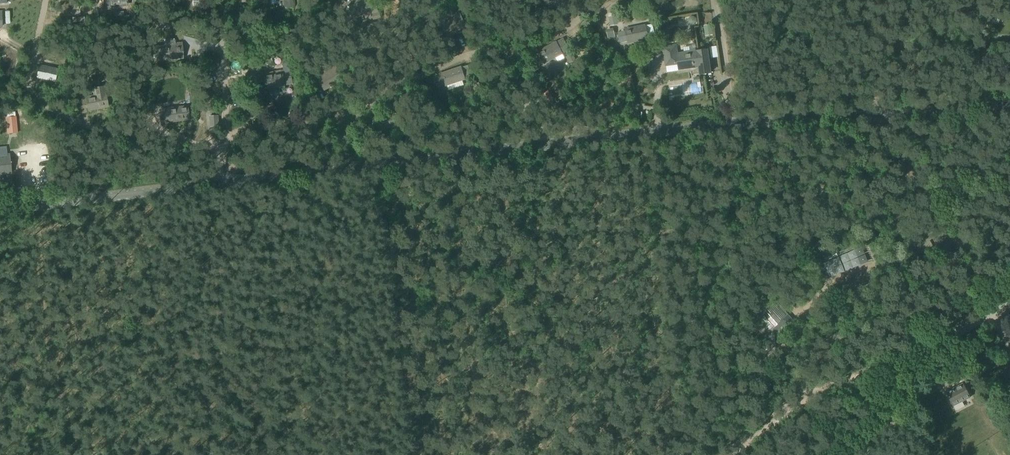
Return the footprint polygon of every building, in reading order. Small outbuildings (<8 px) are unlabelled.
[(454,18),(442,24),(447,36),(466,28),(459,12),(453,15),(454,18)] [(608,17),(610,25),(617,23),(615,15),(608,17)] [(626,30),(618,32),(620,42),(628,41),(648,37),(645,24),(625,28),(626,30)] [(710,24),(704,25),(706,35),(712,33),(710,24)] [(975,34),(976,41),(980,44),(986,44),(990,39),(989,34),(986,30),(978,30),(975,34)] [(569,49),(564,39),(557,43),(556,42),(539,52),(539,53),(533,56),(538,66),(544,62),(562,53),(569,49)] [(176,46),(163,47),(163,46),(154,47),(155,57),(163,57),(163,60),(183,58),(182,46),(182,43),(176,43),(176,46)] [(699,66),(700,74),(711,73),(707,49),(678,53),(677,44),(663,46),(666,65),(678,63),(679,69),(699,66)] [(572,54),(566,57),(570,63),(575,60),(572,54)] [(37,77),(55,81),(57,68),(39,64),(37,77)] [(317,76),(325,90),(343,79),(335,65),(317,76)] [(442,75),(440,76),(441,79),(440,80),(441,82),(443,85),(445,84),(446,85),(465,79),(465,77),(471,75),(468,65),(466,66),(442,74),(442,75)] [(263,74),(264,79),(266,89),(284,85),(283,83),(291,81),(289,71),(273,74),(273,72),(263,74)] [(112,93),(110,86),(104,87),(104,86),(94,88),(95,96),(81,99),(82,104),(87,103),(88,110),(108,106),(106,94),(112,93)] [(160,111),(161,122),(169,121),(189,119),(187,105),(167,107),(168,110),(160,111)] [(208,116),(209,126),(216,126),(216,123),(219,123),(218,115),(208,116)] [(15,116),(5,117),(6,133),(17,132),(15,116)] [(11,173),(9,156),(0,157),(0,174),(11,173)] [(953,262),(949,246),(937,249),(942,265),(953,262)] [(789,315),(774,300),(754,319),(759,324),(774,309),(784,319),(789,315)] [(946,392),(953,406),(970,397),(963,384),(946,392)]
